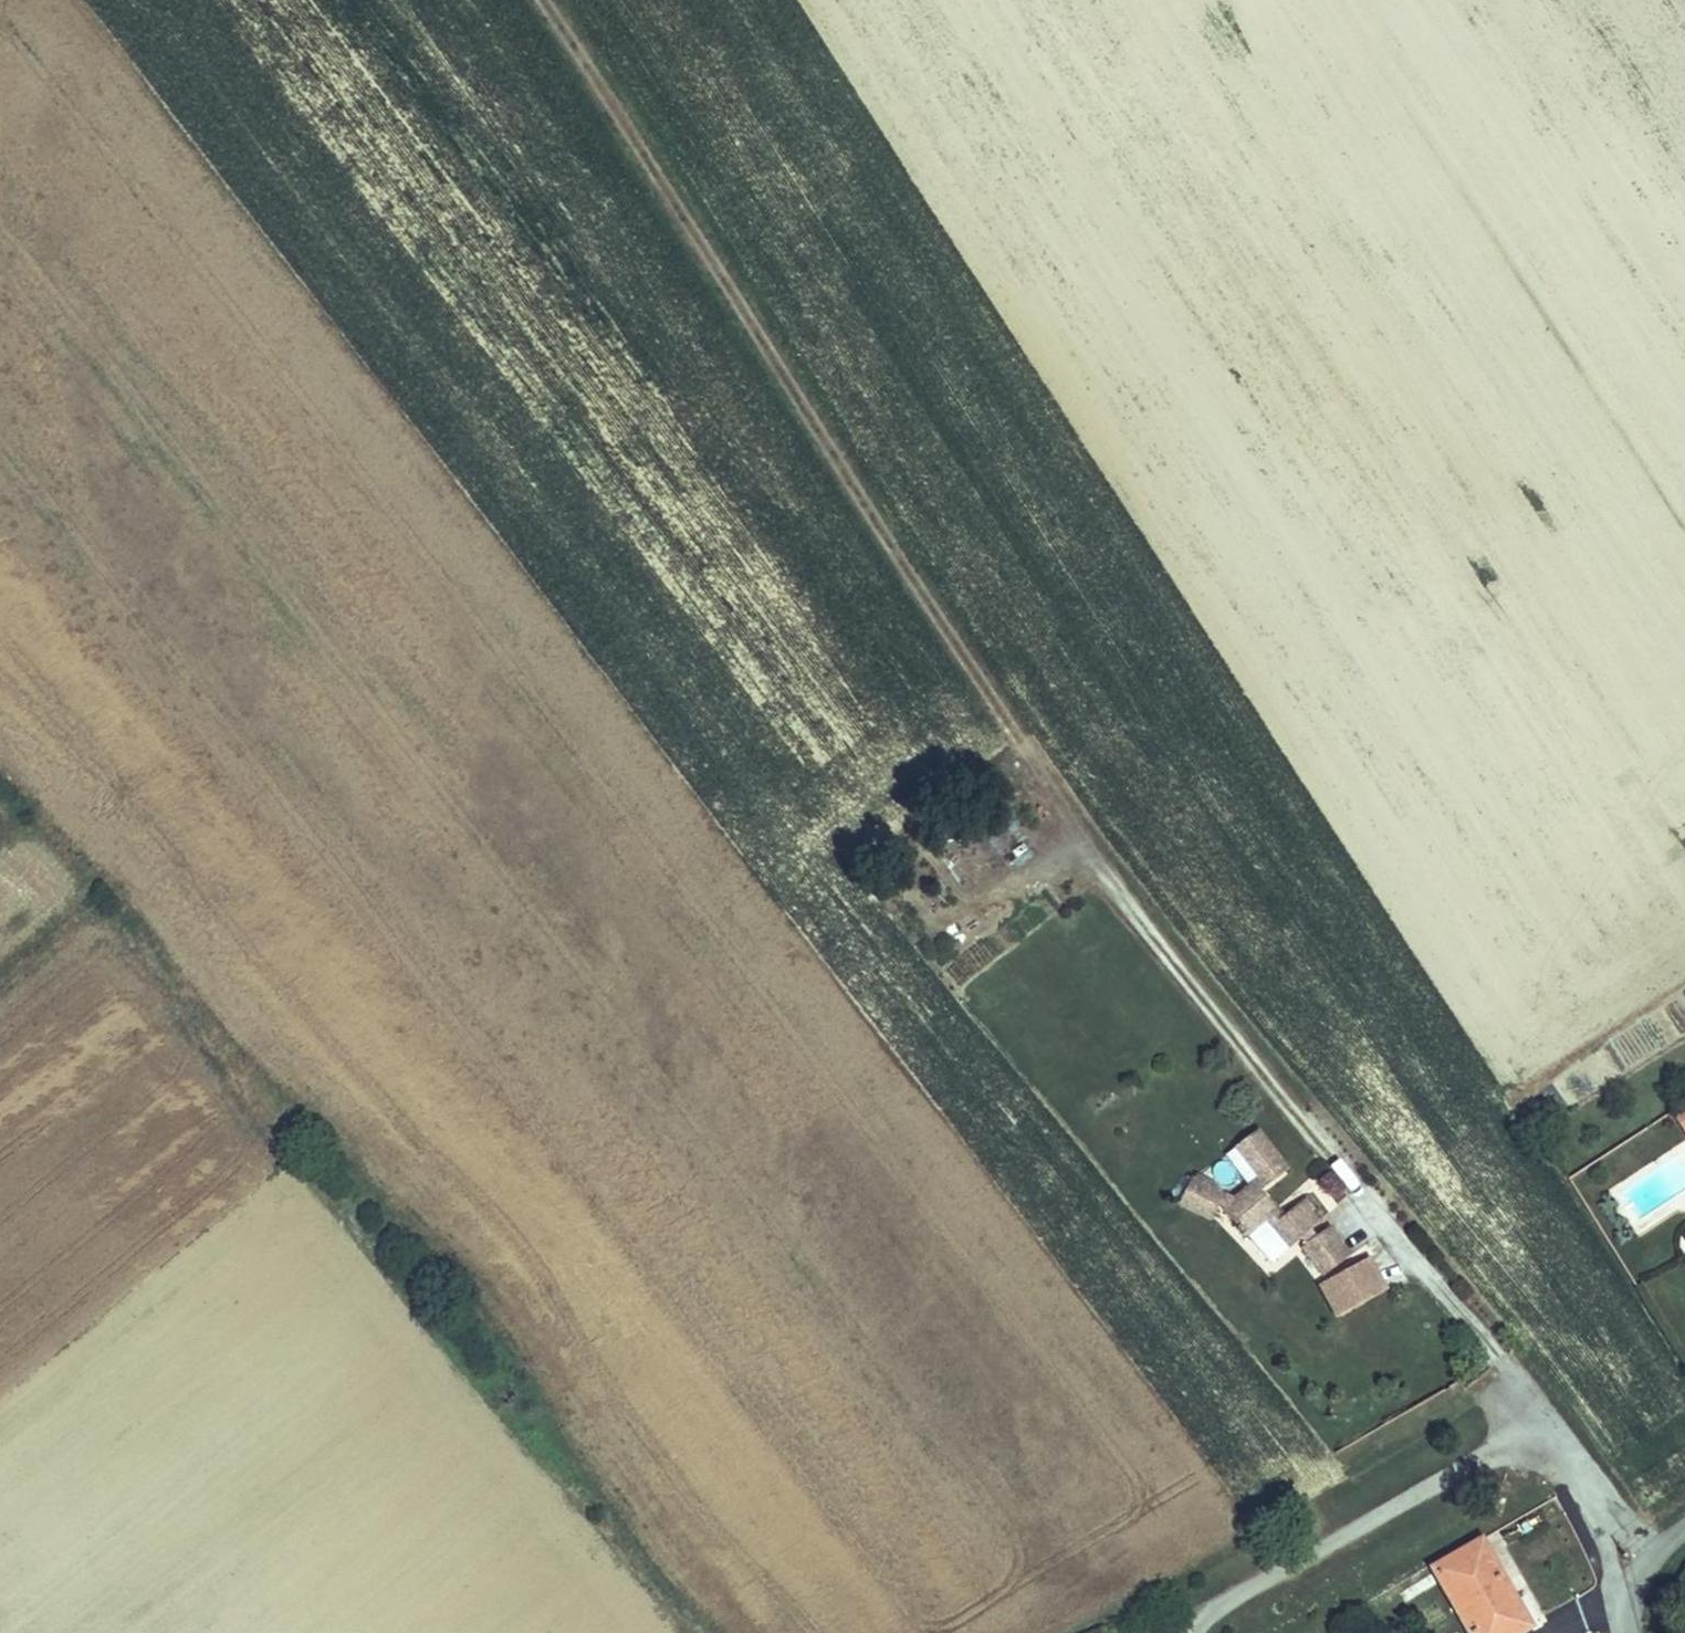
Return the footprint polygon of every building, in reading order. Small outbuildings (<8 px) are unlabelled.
[(1671,1112),(1684,1134),(1684,1103),(1671,1112)] [(1236,1148),(1259,1178),(1250,1186),(1233,1200),(1216,1192),(1218,1187),(1196,1176),(1193,1181),(1191,1179),(1180,1202),(1213,1218),(1219,1206),(1238,1228),(1237,1229),(1243,1236),(1244,1234),(1246,1237),(1247,1236),(1266,1219),(1290,1247),(1291,1248),(1302,1238),(1312,1230),(1319,1223),(1310,1214),(1314,1211),(1304,1199),(1283,1217),(1261,1191),(1288,1171),(1257,1130),(1236,1147),(1236,1148)] [(1259,1178),(1236,1148),(1226,1155),(1250,1186),(1259,1178)] [(1266,1219),(1247,1236),(1271,1264),(1290,1247),(1266,1219)] [(1307,1244),(1302,1247),(1324,1276),(1351,1256),(1329,1227),(1317,1236),(1307,1244)] [(1312,1230),(1302,1238),(1307,1244),(1317,1236),(1312,1230)] [(1387,1290),(1369,1258),(1319,1285),(1337,1318),(1387,1290)] [(1481,1539),(1433,1567),(1471,1632),(1514,1632),(1496,1603),(1512,1594),(1481,1539)] [(1512,1594),(1496,1603),(1514,1632),(1520,1632),(1531,1626),(1512,1594)]
